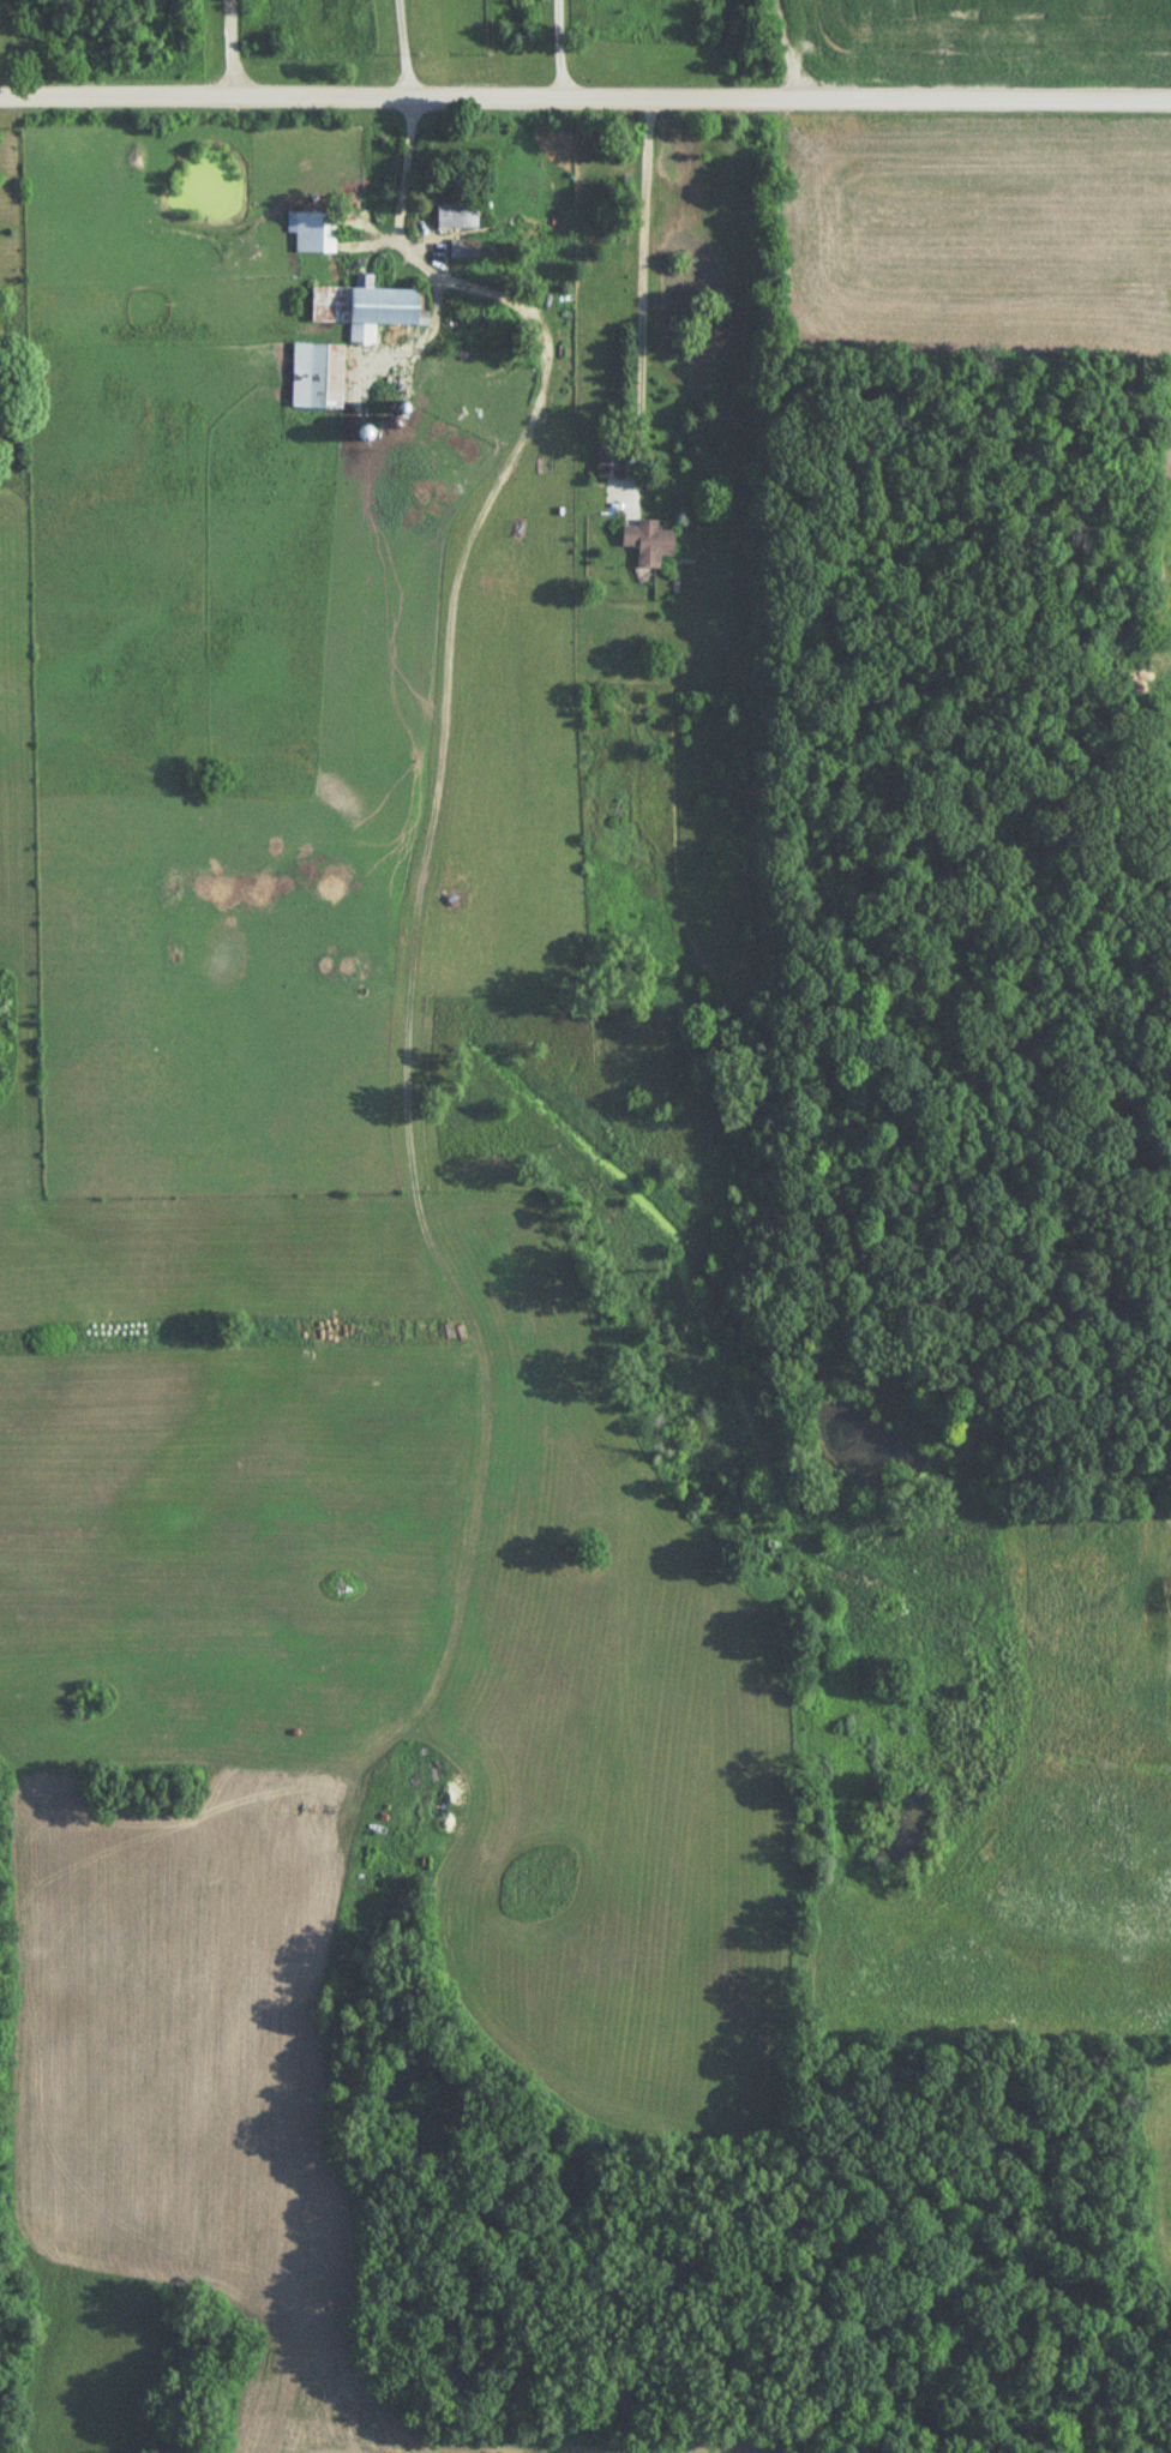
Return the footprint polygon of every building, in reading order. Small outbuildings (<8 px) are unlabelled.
[(436,206),(436,230),(477,230),(477,206),(436,206)] [(335,214),(288,214),(288,235),(296,235),(296,255),(335,255),(335,214)] [(477,245),(452,243),(451,258),(476,260),(477,245)] [(313,288),(312,324),(351,325),(350,346),(377,346),(377,326),(416,327),(416,291),(373,291),(374,277),(356,276),(356,289),(313,288)] [(344,411),(345,346),(294,344),(292,411),(344,411)] [(622,528),(622,548),(637,549),(637,570),(658,571),(658,557),(672,557),(673,533),(657,533),(657,523),(638,522),(637,528),(622,528)]
